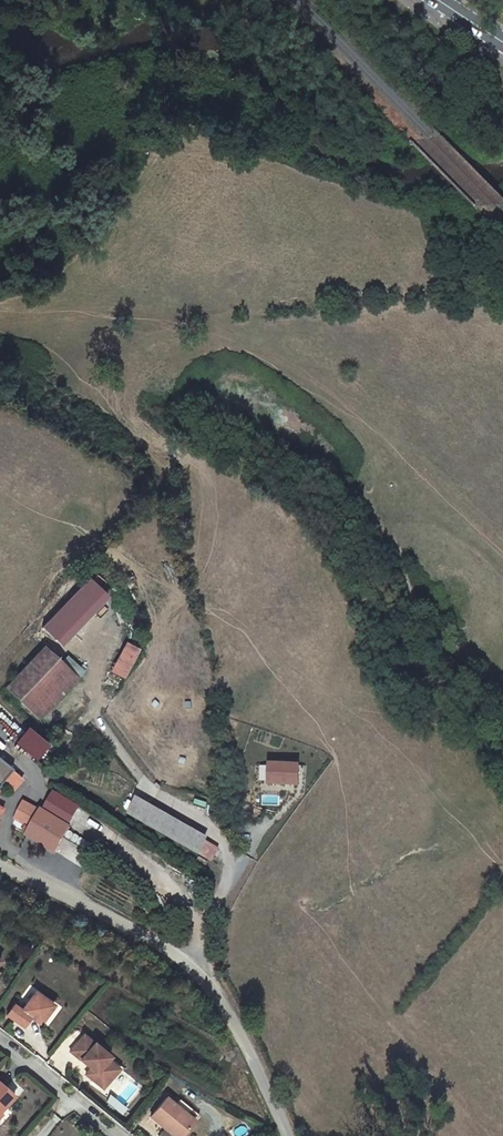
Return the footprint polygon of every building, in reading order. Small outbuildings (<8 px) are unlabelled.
[(81,583),(42,626),(50,632),(47,635),(57,644),(98,599),(81,583)] [(126,679),(137,647),(121,641),(110,673),(126,679)] [(61,662),(44,646),(5,687),(40,720),(78,678),(61,662)] [(67,656),(61,662),(78,678),(85,671),(67,656)] [(27,731),(18,742),(36,757),(45,746),(27,731)] [(2,782),(10,773),(11,771),(0,762),(0,784),(2,782)] [(307,768),(278,765),(276,784),(305,787),(307,768)] [(2,782),(12,791),(20,782),(10,773),(2,782)] [(43,811),(70,827),(81,808),(54,792),(43,811)] [(28,835),(43,811),(25,800),(15,818),(28,825),(24,832),(28,835)] [(130,814),(210,860),(218,848),(137,802),(130,814)] [(28,835),(55,851),(70,827),(43,811),(28,835)] [(104,840),(98,850),(109,857),(115,848),(104,840)] [(14,1005),(7,1015),(24,1027),(31,1017),(41,1024),(54,1005),(35,992),(22,1011),(14,1005)] [(84,1035),(70,1052),(91,1069),(97,1073),(92,1079),(99,1085),(108,1075),(112,1078),(120,1069),(108,1060),(111,1057),(84,1035)] [(97,1073),(91,1069),(86,1074),(92,1079),(97,1073)] [(108,1075),(99,1085),(104,1089),(112,1078),(108,1075)] [(15,1097),(0,1083),(0,1113),(15,1097)] [(174,1135),(182,1135),(194,1121),(175,1105),(166,1098),(150,1117),(174,1135)] [(199,1115),(180,1100),(175,1105),(194,1121),(199,1115)]
